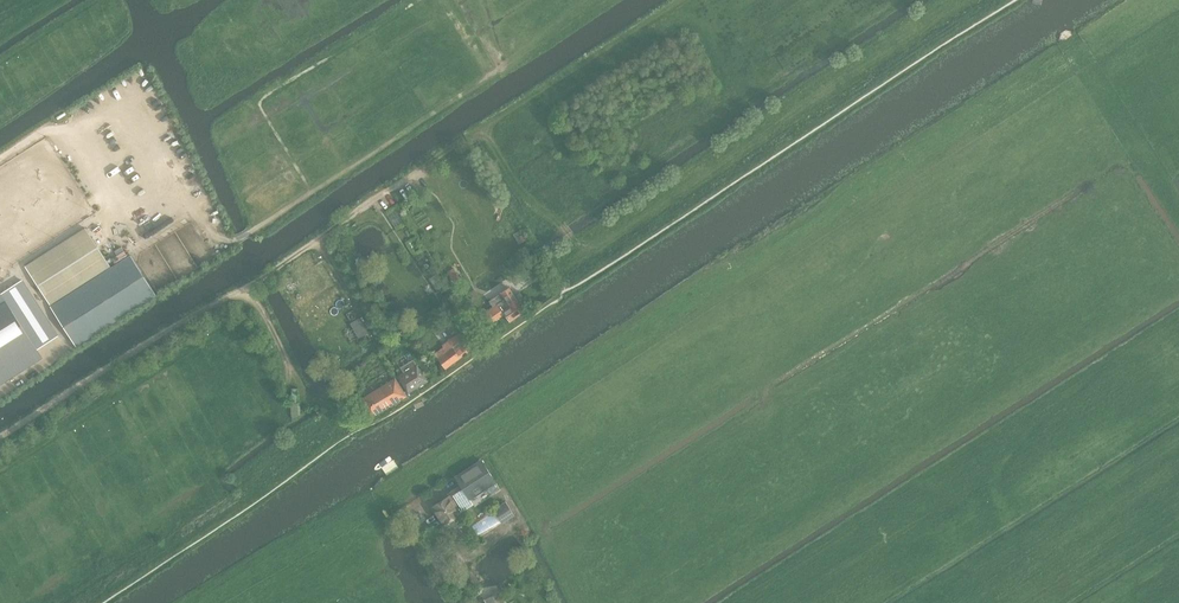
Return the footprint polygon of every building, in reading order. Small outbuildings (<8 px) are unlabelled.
[(85,227),(25,265),(50,303),(110,265),(85,227)] [(522,229),(515,233),(520,243),(527,239),(522,229)] [(131,255),(51,306),(76,345),(156,294),(131,255)] [(460,278),(453,268),(447,272),(454,282),(460,278)] [(375,291),(384,286),(379,278),(370,282),(375,291)] [(493,307),(479,316),(486,327),(504,314),(509,322),(525,311),(523,307),(518,301),(509,288),(502,292),(489,301),(493,307)] [(24,290),(6,301),(36,348),(54,336),(24,290)] [(40,353),(36,348),(6,301),(0,305),(0,379),(40,353)] [(459,301),(447,310),(457,324),(469,316),(459,301)] [(350,323),(358,338),(368,332),(360,317),(350,323)] [(474,347),(462,331),(448,342),(449,344),(435,354),(445,368),(474,347)] [(416,365),(413,360),(400,367),(403,373),(397,377),(408,394),(427,382),(416,365)] [(395,378),(359,401),(370,419),(406,396),(395,378)] [(298,392),(291,392),(292,417),(294,419),(299,414),(298,392)] [(450,495),(432,507),(438,515),(443,524),(459,513),(473,504),(469,498),(495,482),(481,460),(455,476),(463,488),(451,496),(450,495)] [(515,514),(506,499),(493,508),(494,509),(502,522),(515,514)] [(502,522),(494,509),(472,526),(479,535),(502,522)] [(484,599),(486,602),(506,602),(499,591),(484,599)]
